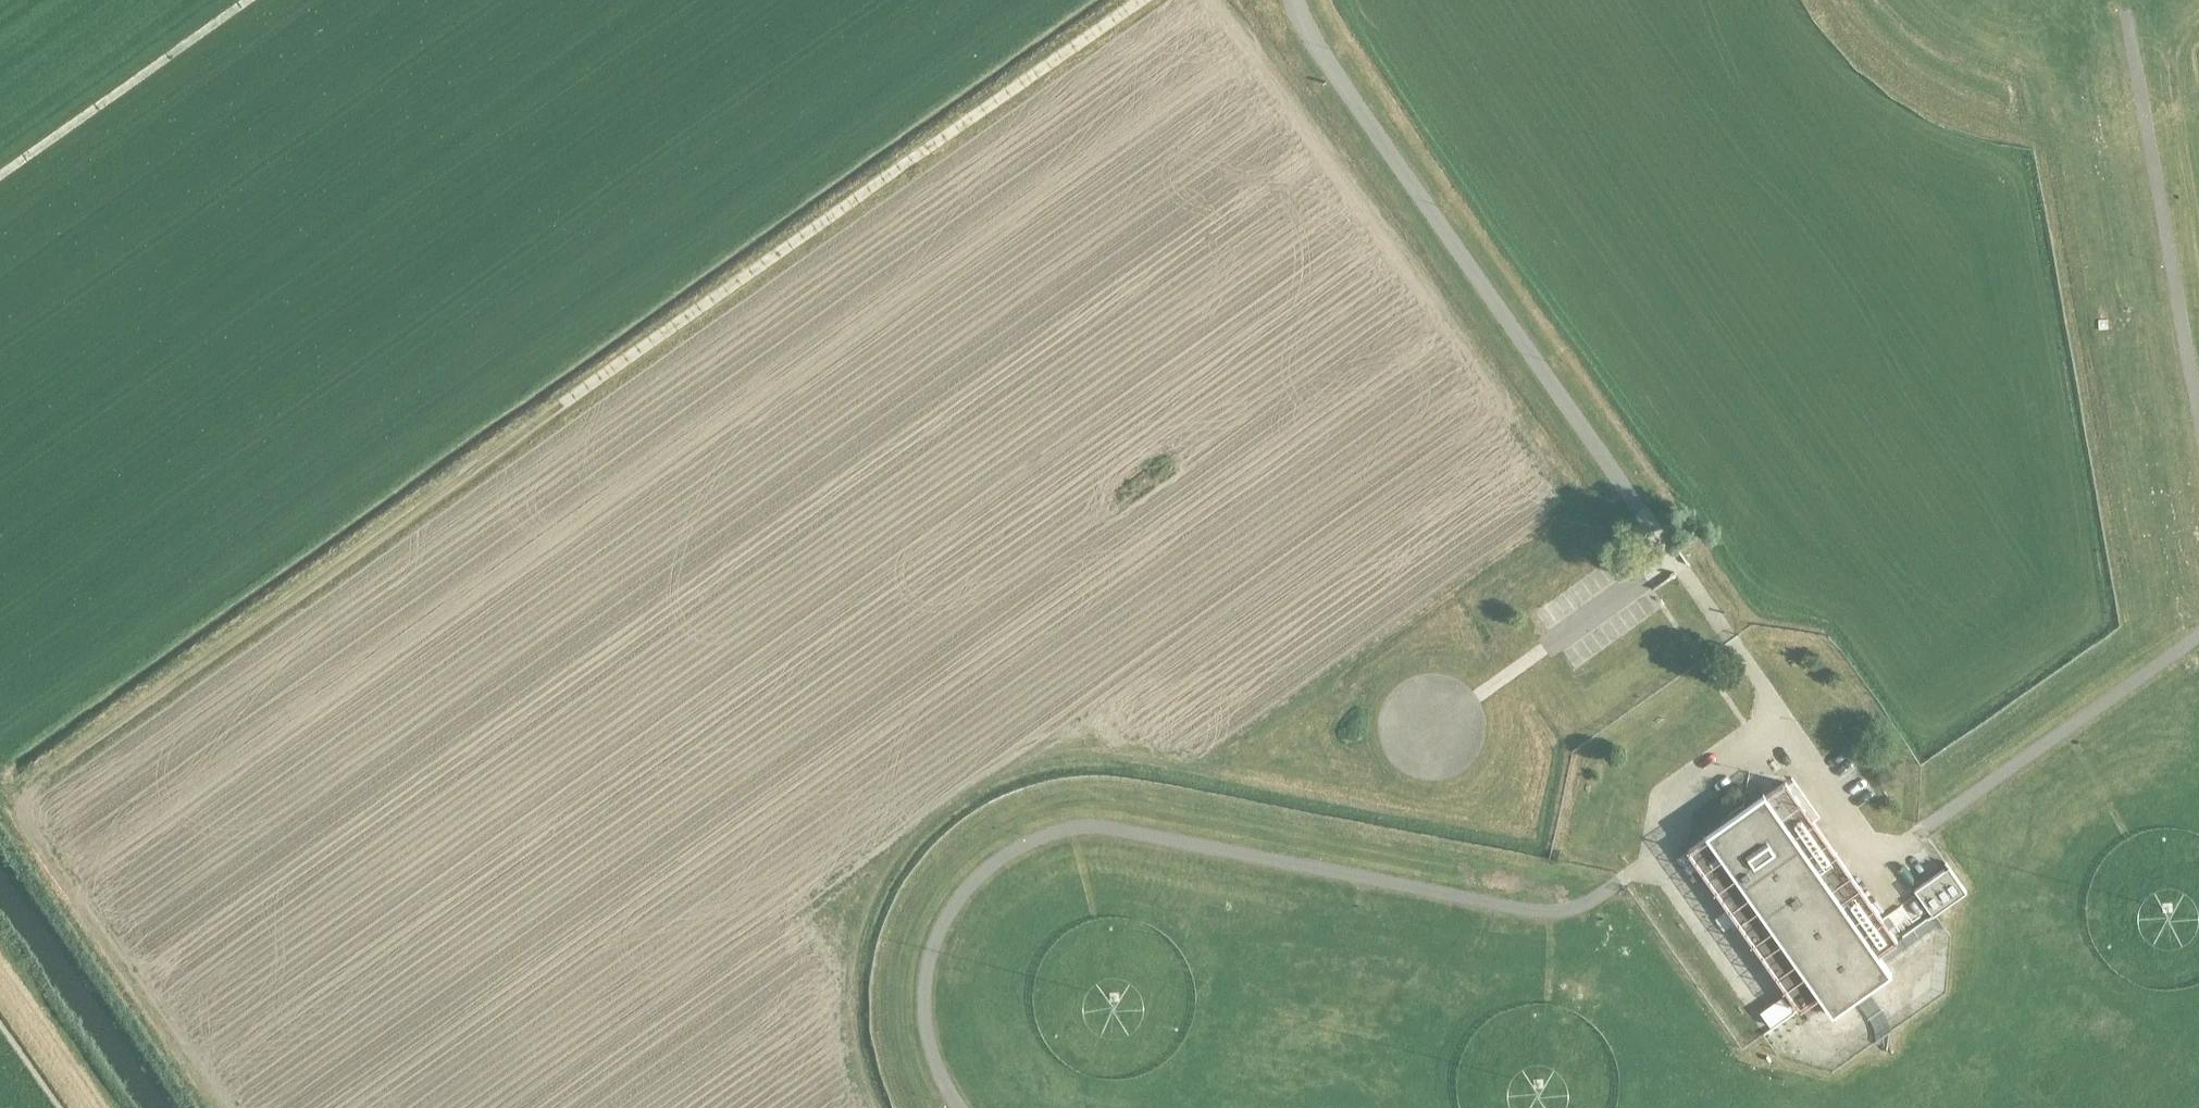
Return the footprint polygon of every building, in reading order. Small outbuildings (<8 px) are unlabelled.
[(1786,782),(1766,796),(1742,813),(1738,808),(1729,815),(1732,820),(1688,850),(1800,1009),(1819,996),(1832,1015),(1892,973),(1878,954),(1897,940),(1786,782)] [(1915,890),(1933,915),(1967,891),(1949,866),(1915,890)] [(1818,1009),(1788,1027),(1796,1040),(1826,1022),(1818,1009)]
